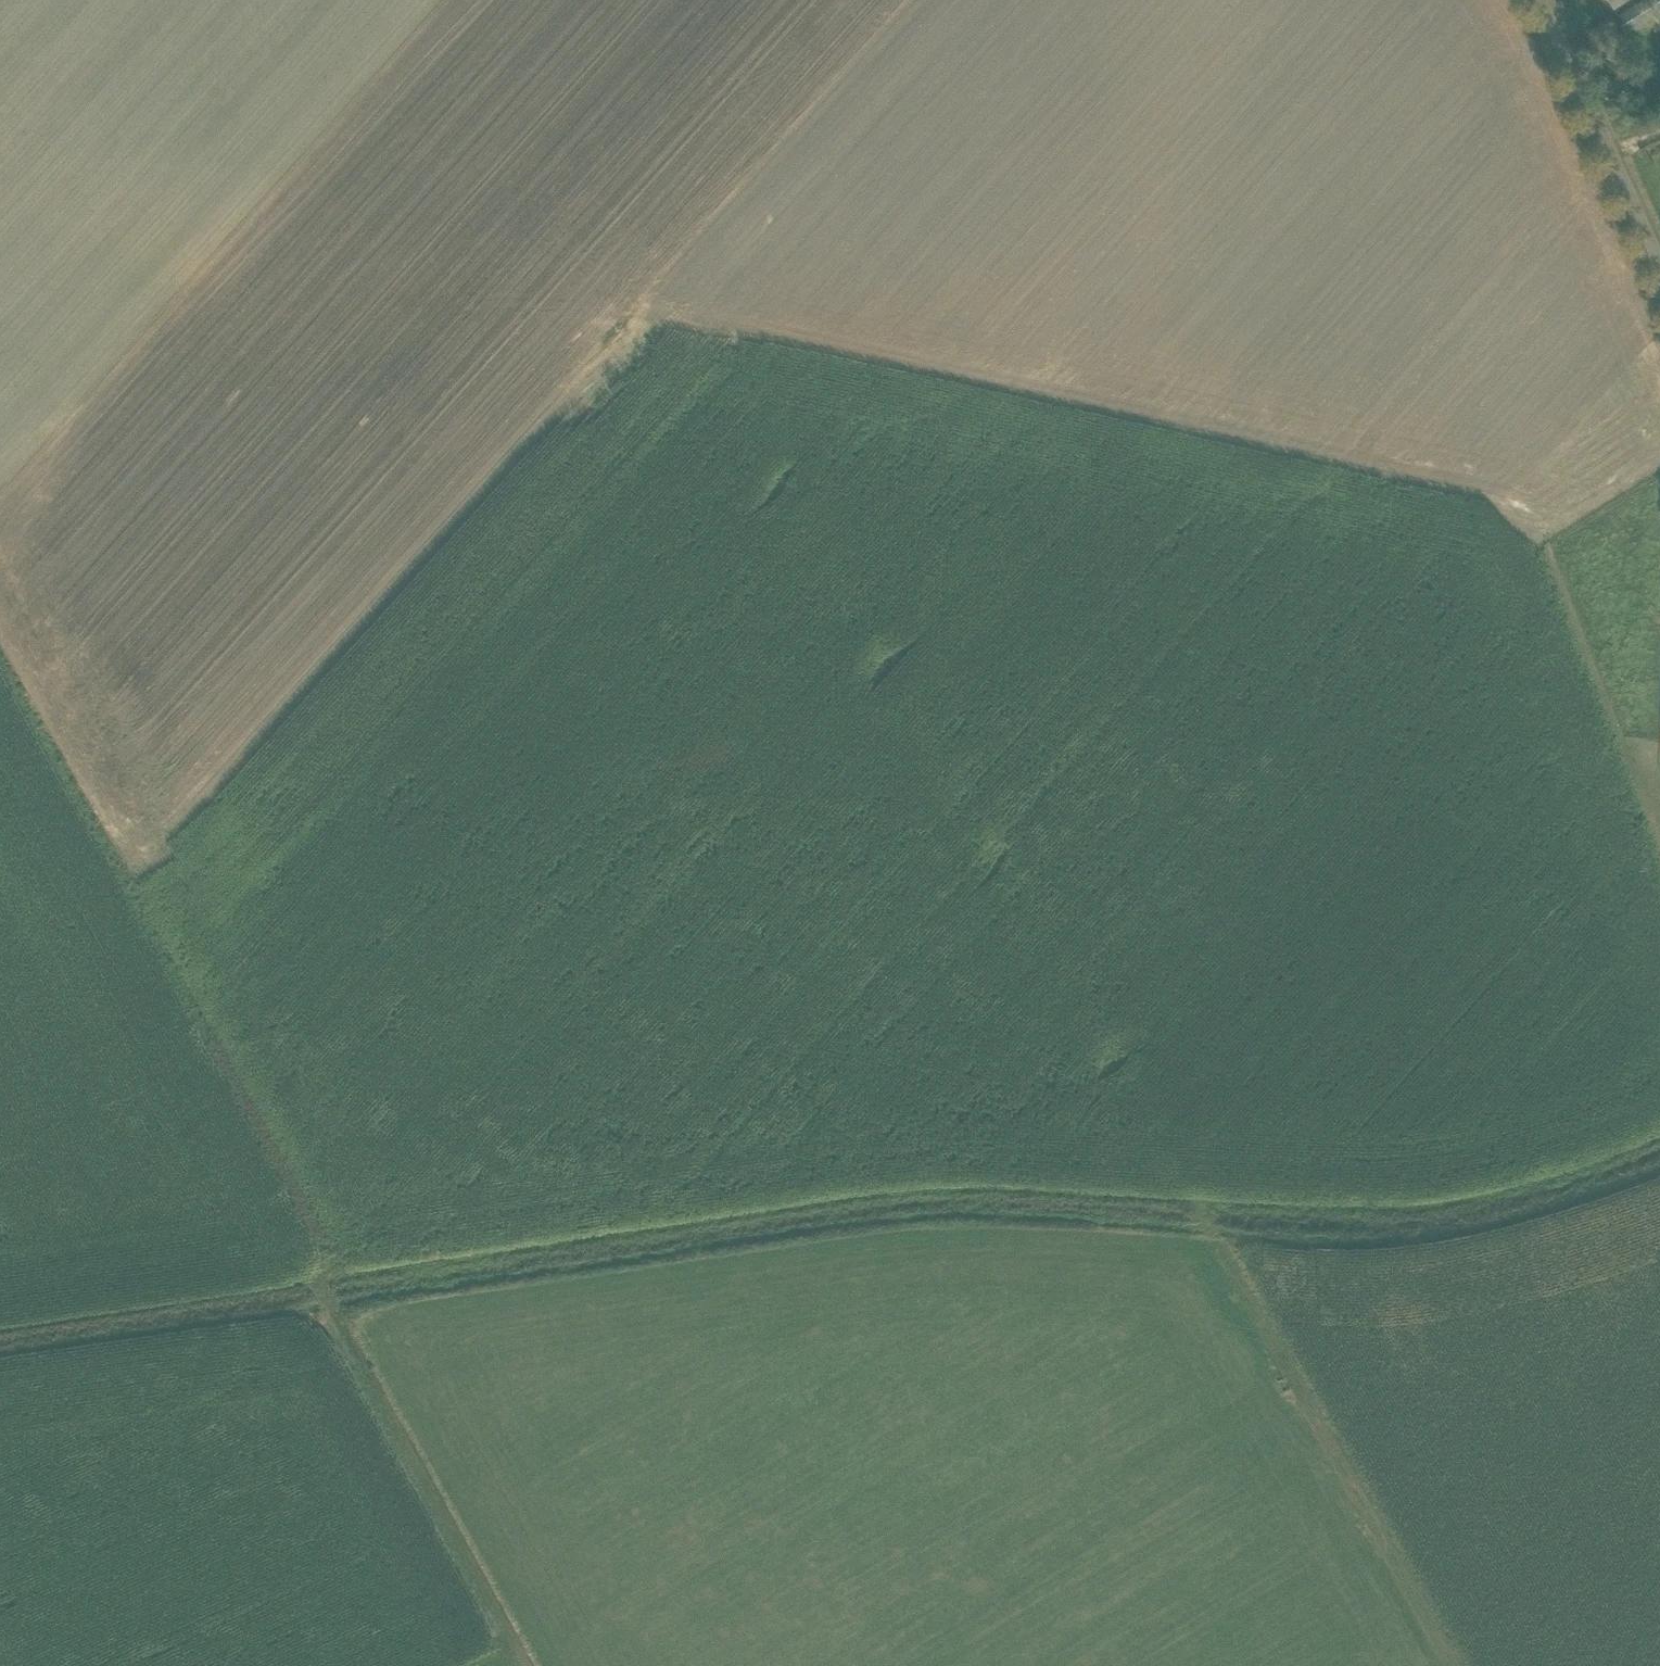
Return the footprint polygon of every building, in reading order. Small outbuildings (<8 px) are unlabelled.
[(1614,9),(1628,0),(1608,0),(1614,9)] [(1620,17),(1630,33),(1659,14),(1659,10),(1653,0),(1647,0),(1620,17)]
